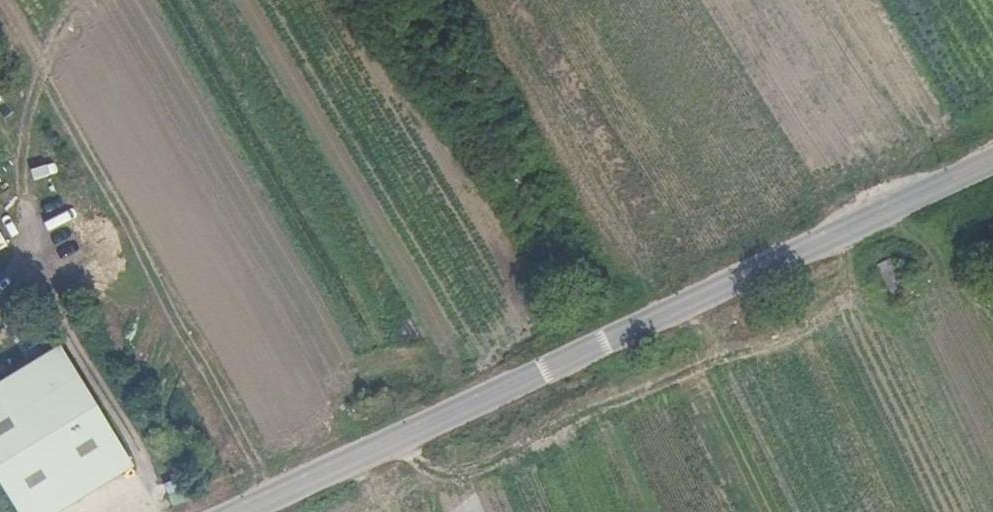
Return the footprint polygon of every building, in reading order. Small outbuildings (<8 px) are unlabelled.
[(9,241),(20,235),(0,202),(0,226),(9,241)] [(886,291),(903,285),(893,256),(876,262),(886,291)] [(60,346),(0,382),(0,482),(18,511),(57,511),(133,466),(60,346)]
